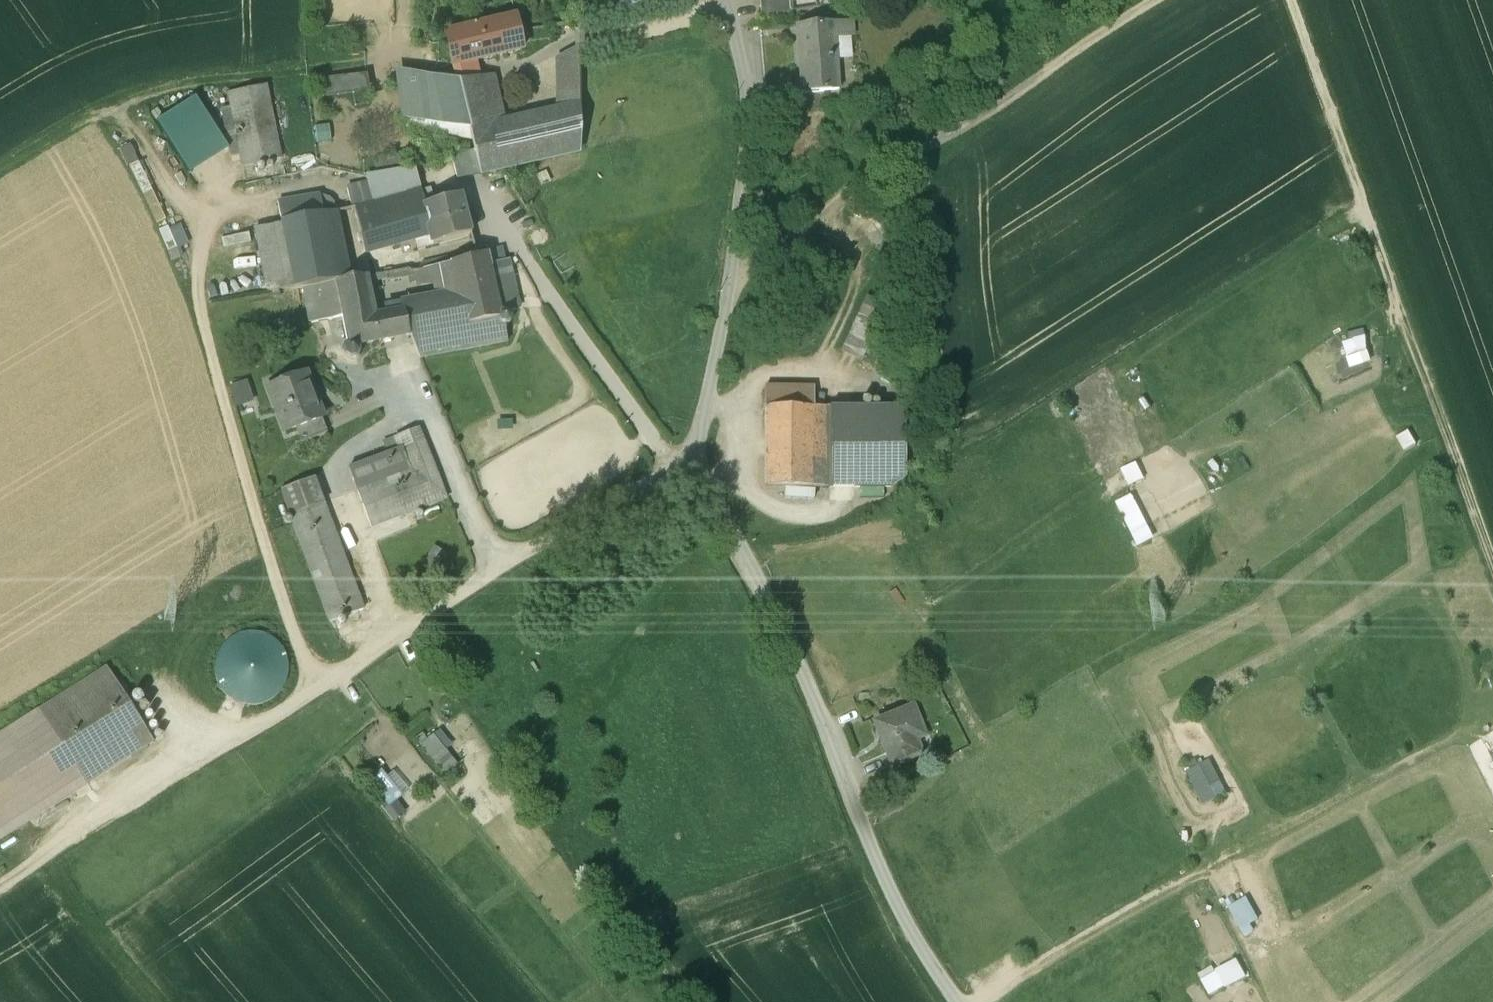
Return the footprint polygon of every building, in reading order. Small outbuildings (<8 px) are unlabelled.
[(761,18),(793,15),(792,0),(759,0),(761,18)] [(515,17),(446,32),(454,65),(521,49),(515,17)] [(826,25),(796,28),(801,94),(837,92),(833,35),(827,35),(826,25)] [(502,115),(489,118),(479,77),(458,81),(430,76),(397,71),(402,117),(471,130),(474,150),(480,172),(580,149),(580,53),(561,53),(559,56),(559,109),(503,120),(502,115)] [(368,90),(368,73),(318,75),(318,92),(368,90)] [(266,86),(228,94),(243,167),(281,159),(266,86)] [(195,94),(155,117),(187,171),(227,148),(195,94)] [(474,150),(451,155),(456,178),(480,172),(474,150)] [(459,194),(422,204),(429,229),(433,243),(469,233),(459,194)] [(318,195),(278,203),(294,287),(303,286),(338,279),(329,227),(337,226),(334,211),(322,213),(318,195)] [(386,197),(355,204),(363,245),(429,229),(422,204),(391,213),(386,197)] [(361,346),(409,335),(500,317),(501,321),(503,324),(507,325),(511,325),(514,322),(516,319),(515,315),(513,312),(509,310),(505,311),(490,251),(452,261),(458,295),(402,305),(403,310),(377,315),(369,274),(338,279),(344,314),(350,344),(347,347),(346,351),(348,355),(351,358),(355,358),(359,357),(361,353),(362,350),(361,346)] [(338,279),(303,286),(310,320),(344,314),(338,279)] [(864,300),(857,320),(877,327),(885,307),(864,300)] [(857,320),(852,333),(872,341),(877,327),(857,320)] [(872,341),(852,333),(844,353),(865,360),(872,341)] [(1364,337),(1340,342),(1347,371),(1371,363),(1364,337)] [(305,373),(269,387),(285,431),(296,427),(321,417),(305,373)] [(230,382),(234,405),(254,401),(250,379),(230,382)] [(765,487),(829,487),(829,409),(765,409),(765,487)] [(904,409),(829,409),(829,487),(904,487),(904,409)] [(321,417),(296,427),(301,441),(326,432),(321,417)] [(351,465),(373,527),(451,499),(425,427),(396,437),(400,448),(351,465)] [(1416,446),(1408,431),(1396,438),(1404,453),(1416,446)] [(1135,466),(1121,472),(1130,488),(1144,483),(1135,466)] [(364,609),(317,478),(283,491),(330,621),(364,609)] [(1132,498),(1116,505),(1137,550),(1154,541),(1132,498)] [(223,678),(231,691),(252,702),(267,701),(280,695),(290,684),(294,670),(293,655),(286,642),(275,633),(261,629),(246,630),(233,638),(224,650),(221,664),(223,678)] [(0,737),(0,837),(2,840),(42,814),(72,795),(162,739),(115,664),(0,737)] [(912,708),(874,724),(891,766),(920,754),(910,731),(920,727),(912,708)] [(439,730),(419,746),(443,776),(457,766),(446,749),(452,745),(439,730)] [(1208,762),(1186,776),(1203,809),(1225,794),(1208,762)] [(392,819),(405,809),(396,797),(408,788),(390,764),(370,779),(384,798),(379,802),(392,819)] [(1241,929),(1259,920),(1248,897),(1230,905),(1241,929)] [(1237,960),(1201,983),(1210,998),(1246,978),(1237,960)]
